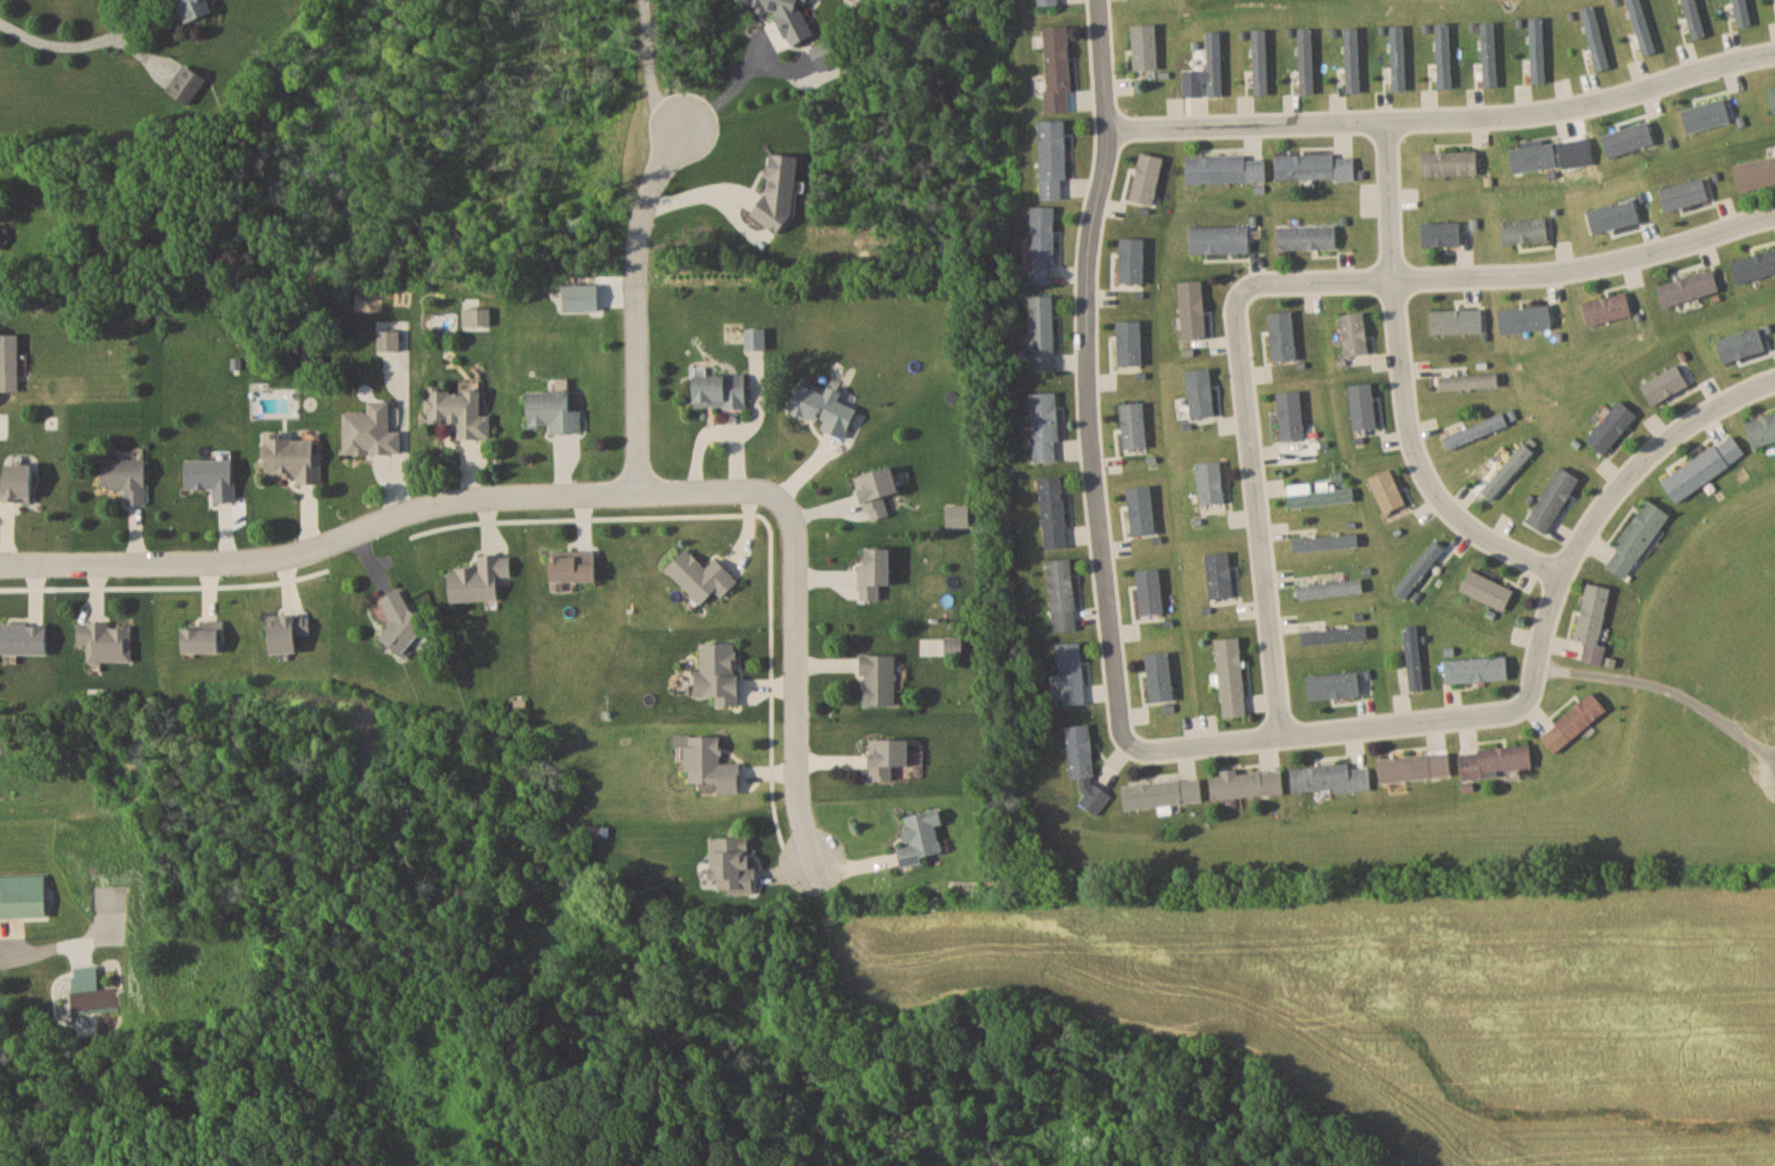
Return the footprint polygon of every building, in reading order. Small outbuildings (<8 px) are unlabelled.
[(213,10),(209,0),(174,0),(183,22),(213,10)] [(1528,59),(1523,59),(1523,81),(1542,81),(1542,20),(1528,20),(1528,59)] [(1479,64),(1477,64),(1477,85),(1493,85),(1493,22),(1479,22),(1479,64)] [(1434,62),(1428,62),(1428,88),(1448,88),(1448,23),(1434,23),(1434,62)] [(1157,24),(1132,24),(1132,68),(1157,68),(1157,24)] [(1046,111),(1071,110),(1069,25),(1044,25),(1046,111)] [(1251,30),(1251,70),(1245,70),(1245,94),(1265,94),(1265,30),(1251,30)] [(1311,92),(1311,45),(1297,45),(1297,92),(1311,92)] [(1403,89),(1403,46),(1388,46),(1388,89),(1403,89)] [(166,89),(188,104),(206,78),(184,63),(166,89)] [(1065,119),(1039,120),(1040,198),(1066,198),(1065,119)] [(1512,173),(1558,165),(1554,142),(1509,150),(1512,173)] [(1477,175),(1477,151),(1421,151),(1421,175),(1477,175)] [(1275,155),(1275,179),(1354,179),(1354,154),(1275,155)] [(1735,162),(1774,154),(1774,182),(1740,189),(1735,162)] [(1186,182),(1265,182),(1265,155),(1186,156),(1186,182)] [(1030,206),(1030,282),(1055,282),(1055,206),(1030,206)] [(1549,240),(1547,217),(1500,221),(1503,245),(1549,240)] [(1421,221),(1421,245),(1461,245),(1461,221),(1421,221)] [(1249,252),(1249,226),(1190,226),(1190,252),(1249,252)] [(1731,259),(1774,246),(1774,271),(1738,282),(1731,259)] [(1662,306),(1719,291),(1713,269),(1656,284),(1662,306)] [(1179,281),(1182,339),(1206,338),(1204,280),(1179,281)] [(1587,326),(1632,316),(1626,292),(1582,302),(1587,326)] [(1031,295),(1031,372),(1055,372),(1055,295),(1031,295)] [(461,301),(489,301),(490,318),(462,318),(461,301)] [(1339,314),(1344,356),(1369,353),(1364,311),(1339,314)] [(376,324),(400,324),(400,343),(377,343),(376,324)] [(766,348),(766,328),(747,328),(747,348),(766,348)] [(0,333),(0,390),(18,390),(18,333),(0,333)] [(1641,385),(1653,406),(1689,385),(1676,364),(1641,385)] [(1497,386),(1496,372),(1436,377),(1437,391),(1497,386)] [(694,374),(695,407),(746,406),(746,374),(694,374)] [(424,379),(480,381),(482,430),(459,429),(458,414),(424,412),(424,379)] [(825,422),(823,428),(846,437),(857,408),(838,401),(842,390),(829,385),(826,392),(799,382),(789,408),(825,422)] [(519,383),(579,384),(579,427),(548,426),(548,419),(519,418),(519,383)] [(339,402),(364,403),(364,393),(386,391),(386,423),(398,424),(399,443),(339,444),(339,402)] [(1056,391),(1030,392),(1034,461),(1059,459),(1056,391)] [(1282,442),(1301,440),(1296,391),(1277,393),(1282,442)] [(1585,437),(1604,454),(1638,416),(1619,399),(1585,437)] [(1146,447),(1146,402),(1122,402),(1122,447),(1146,447)] [(1508,426),(1503,413),(1443,435),(1447,448),(1508,426)] [(1774,439),(1774,414),(1745,422),(1752,446),(1774,439)] [(259,429),(317,431),(319,474),(259,472),(259,429)] [(1660,479),(1674,501),(1746,455),(1732,434),(1660,479)] [(1478,491),(1489,502),(1535,456),(1524,445),(1478,491)] [(179,450),(233,452),(234,492),(214,492),(211,480),(180,480),(179,450)] [(96,452),(144,453),(144,496),(125,496),(125,483),(97,480),(96,452)] [(1196,462),(1199,508),(1224,507),(1222,460),(1196,462)] [(34,464),(7,463),(6,479),(0,479),(0,500),(33,501),(34,464)] [(1069,547),(1062,475),(1038,477),(1045,550),(1069,547)] [(1353,502),(1352,487),(1342,487),(1342,480),(1317,482),(1318,492),(1286,494),(1287,507),(1353,502)] [(1668,512),(1645,498),(1604,564),(1627,578),(1668,512)] [(1394,592),(1405,600),(1444,547),(1433,539),(1394,592)] [(860,599),(880,599),(880,584),(892,584),(892,547),(866,547),(866,567),(860,567),(860,599)] [(667,569),(702,604),(715,592),(721,598),(739,581),(716,558),(706,567),(688,548),(667,569)] [(552,552),(552,589),(566,589),(566,581),(597,582),(597,552),(552,552)] [(498,599),(497,576),(511,575),(511,553),(478,554),(478,567),(450,567),(450,600),(498,599)] [(1072,559),(1049,560),(1053,632),(1076,630),(1072,559)] [(1513,588),(1469,569),(1459,591),(1504,610),(1513,588)] [(1297,598),(1363,593),(1361,580),(1297,585),(1297,598)] [(1599,644),(1610,587),(1587,582),(1575,640),(1584,642),(1581,660),(1602,664),(1606,645),(1599,644)] [(379,604),(396,619),(380,636),(400,654),(429,622),(393,589),(379,604)] [(298,635),(310,635),(310,615),(271,616),(271,653),(299,653),(298,635)] [(79,623),(79,644),(88,644),(88,662),(132,662),(132,623),(79,623)] [(1404,626),(1408,690),(1423,689),(1419,625),(1404,626)] [(222,653),(222,626),(183,626),(183,653),(222,653)] [(1302,644),(1366,639),(1365,627),(1301,631),(1302,644)] [(1247,715),(1241,637),(1218,638),(1223,717),(1247,715)] [(738,642),(698,642),(699,696),(716,695),(716,706),(739,706),(738,642)] [(1082,642),(1058,644),(1062,705),(1085,703),(1082,642)] [(863,704),(895,705),(895,654),(863,653),(863,704)] [(1507,657),(1445,659),(1445,681),(1508,680),(1507,657)] [(1309,699),(1372,693),(1370,670),(1306,676),(1309,699)] [(1607,709),(1592,691),(1540,735),(1555,753),(1607,709)] [(1066,726),(1069,778),(1080,777),(1082,810),(1105,808),(1104,786),(1094,787),(1090,724),(1066,726)] [(718,793),(740,793),(741,763),(721,763),(721,736),(687,736),(687,782),(718,782),(718,793)] [(871,781),(894,781),(894,765),(911,765),(911,739),(871,739),(871,781)] [(1461,775),(1532,770),(1530,744),(1459,750),(1461,775)] [(1380,783),(1452,775),(1449,751),(1377,759),(1380,783)] [(1291,767),(1292,793),(1371,789),(1369,767),(1349,768),(1349,764),(1291,767)] [(1283,768),(1222,771),(1223,775),(1210,776),(1211,798),(1284,795),(1283,768)] [(1124,809),(1203,803),(1201,779),(1122,785),(1124,809)] [(908,845),(899,846),(901,862),(943,858),(939,824),(943,823),(941,810),(904,814),(908,845)] [(714,893),(756,892),(755,837),(713,838),(714,893)] [(46,916),(45,873),(0,875),(0,918),(46,916)] [(75,991),(98,988),(96,966),(73,968),(75,991)]
